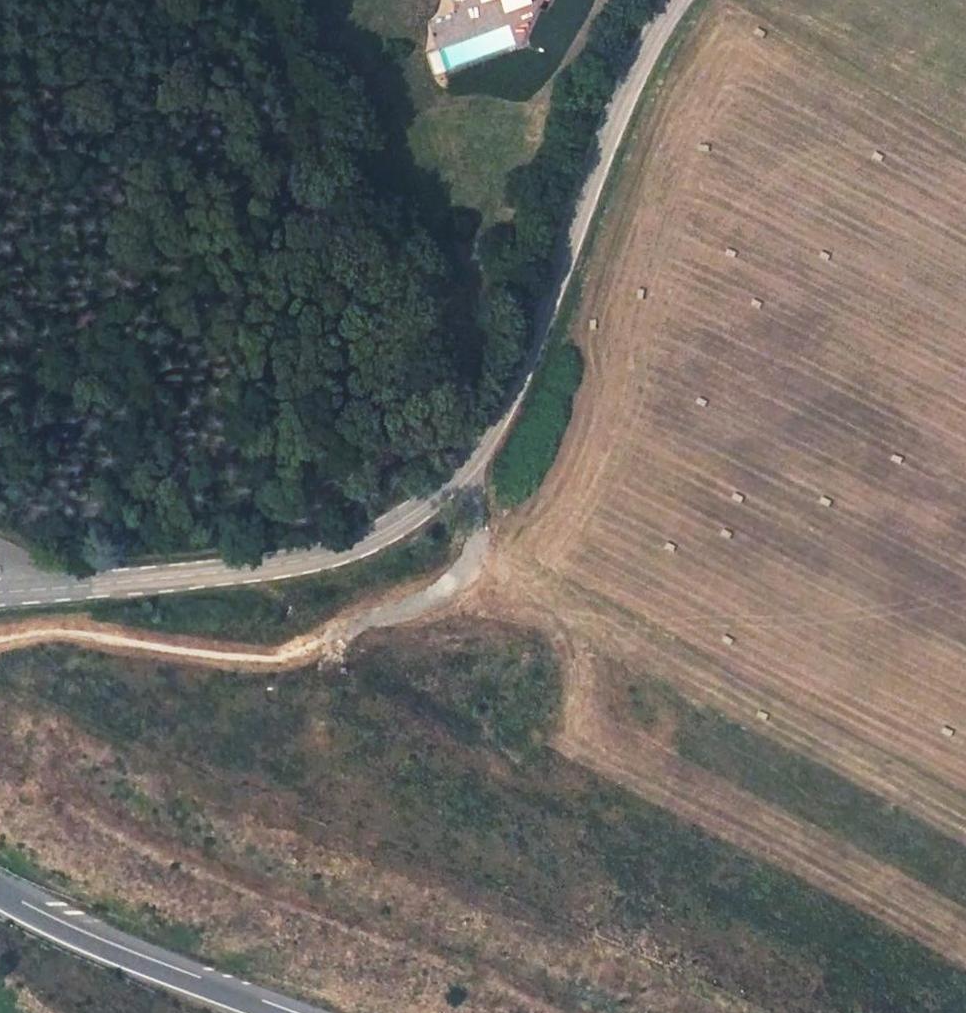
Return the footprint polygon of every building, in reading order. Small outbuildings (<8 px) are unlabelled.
[(561,18),(541,8),(524,44),(544,53),(561,18)]
